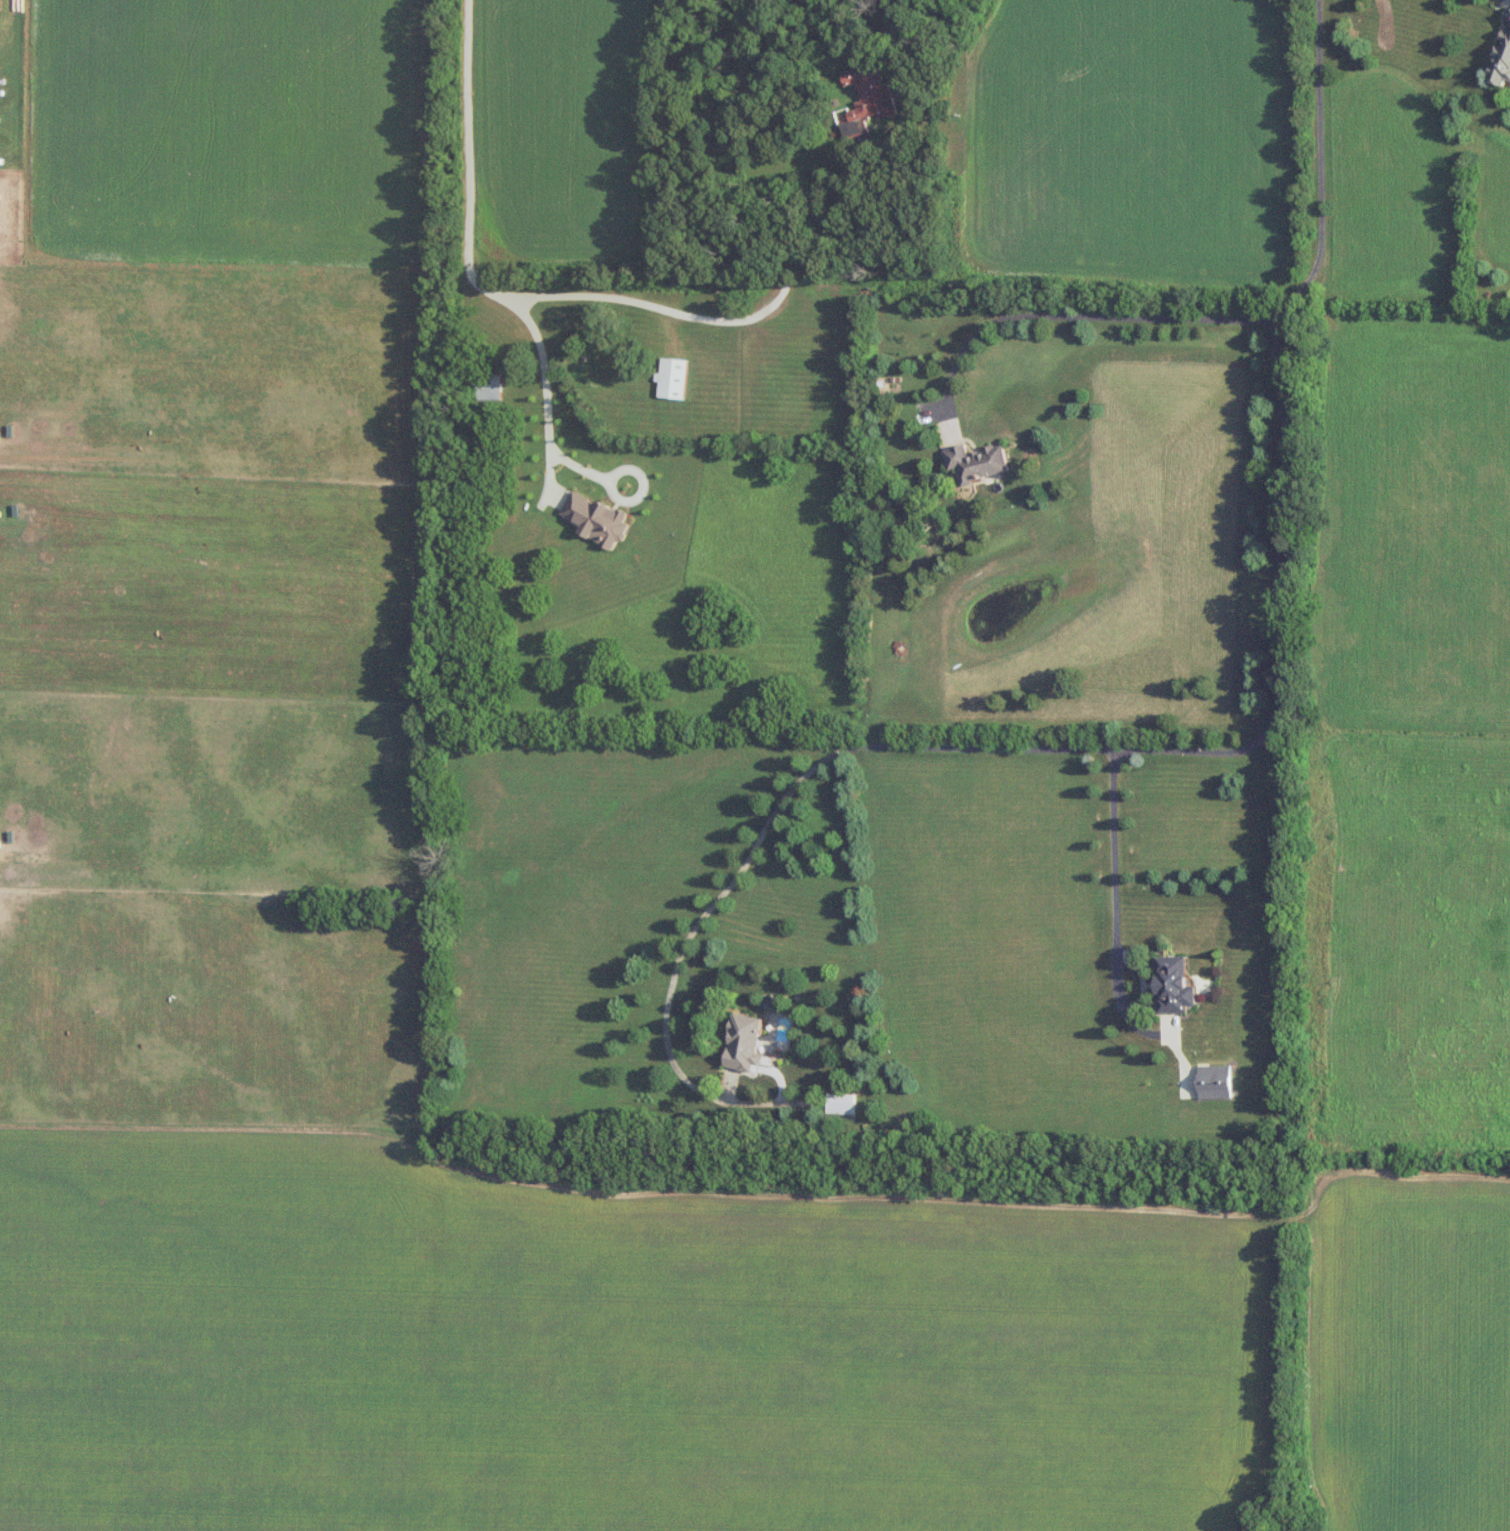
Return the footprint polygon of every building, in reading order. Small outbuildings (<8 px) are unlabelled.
[(1504,31),(1492,84),(1507,87),(1508,81),(1509,81),(1509,29),(1504,31)] [(899,116),(882,61),(844,73),(849,88),(858,85),(863,101),(858,103),(860,110),(851,113),(854,123),(883,114),(885,120),(899,116)] [(686,400),(689,360),(662,358),(659,398),(686,400)] [(501,376),(478,376),(478,401),(501,401),(501,376)] [(947,450),(953,471),(962,469),(966,484),(1014,473),(1007,444),(973,453),(970,444),(947,450)] [(1159,957),(1160,1014),(1190,1013),(1190,1006),(1198,1006),(1197,986),(1189,987),(1188,957),(1159,957)] [(726,1067),(756,1072),(765,1018),(735,1014),(726,1067)] [(1233,1099),(1233,1066),(1199,1066),(1199,1099),(1233,1099)] [(830,1094),(830,1115),(856,1115),(856,1094),(830,1094)]
